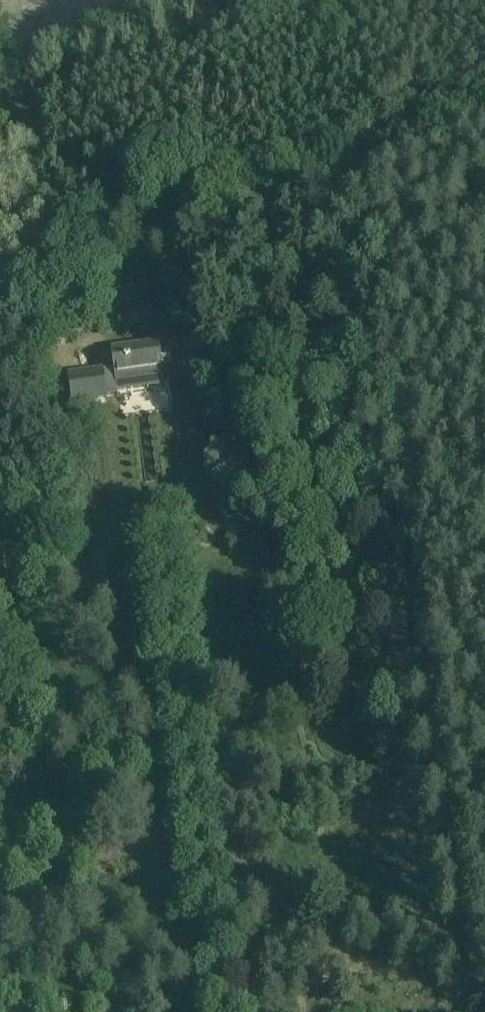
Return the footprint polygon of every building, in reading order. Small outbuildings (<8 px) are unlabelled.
[(208,352),(206,333),(185,335),(186,354),(208,352)] [(114,370),(69,376),(73,403),(118,397),(117,392),(149,388),(147,379),(164,376),(159,344),(111,350),(114,370)] [(248,618),(243,602),(232,605),(237,621),(248,618)]
